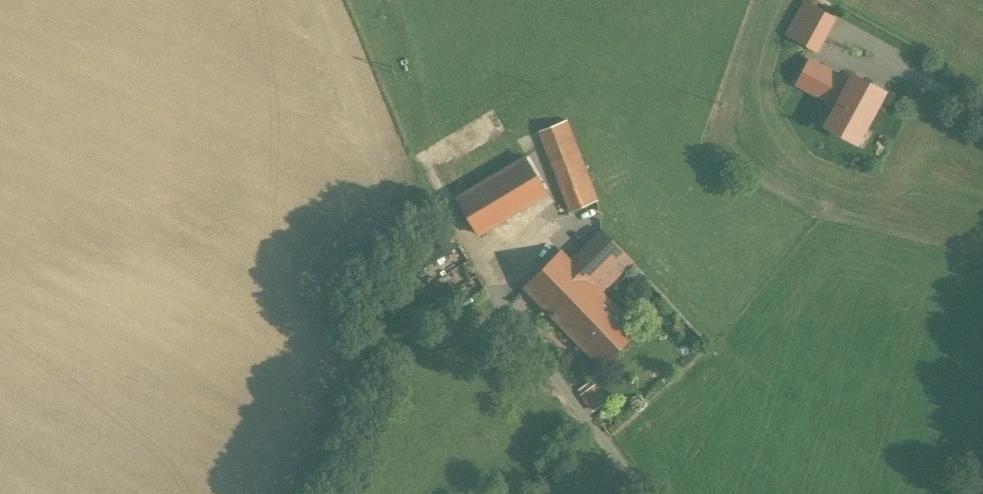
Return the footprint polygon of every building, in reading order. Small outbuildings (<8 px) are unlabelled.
[(832,16),(805,1),(788,33),(815,49),(832,16)] [(869,80),(825,55),(800,98),(807,103),(798,119),(827,135),(841,112),(848,116),(869,80)] [(597,200),(566,119),(539,130),(570,210),(597,200)] [(525,156),(456,198),(478,233),(546,192),(525,156)] [(600,229),(570,260),(561,250),(524,285),(600,365),(637,330),(589,280),(620,248),(600,229)]
